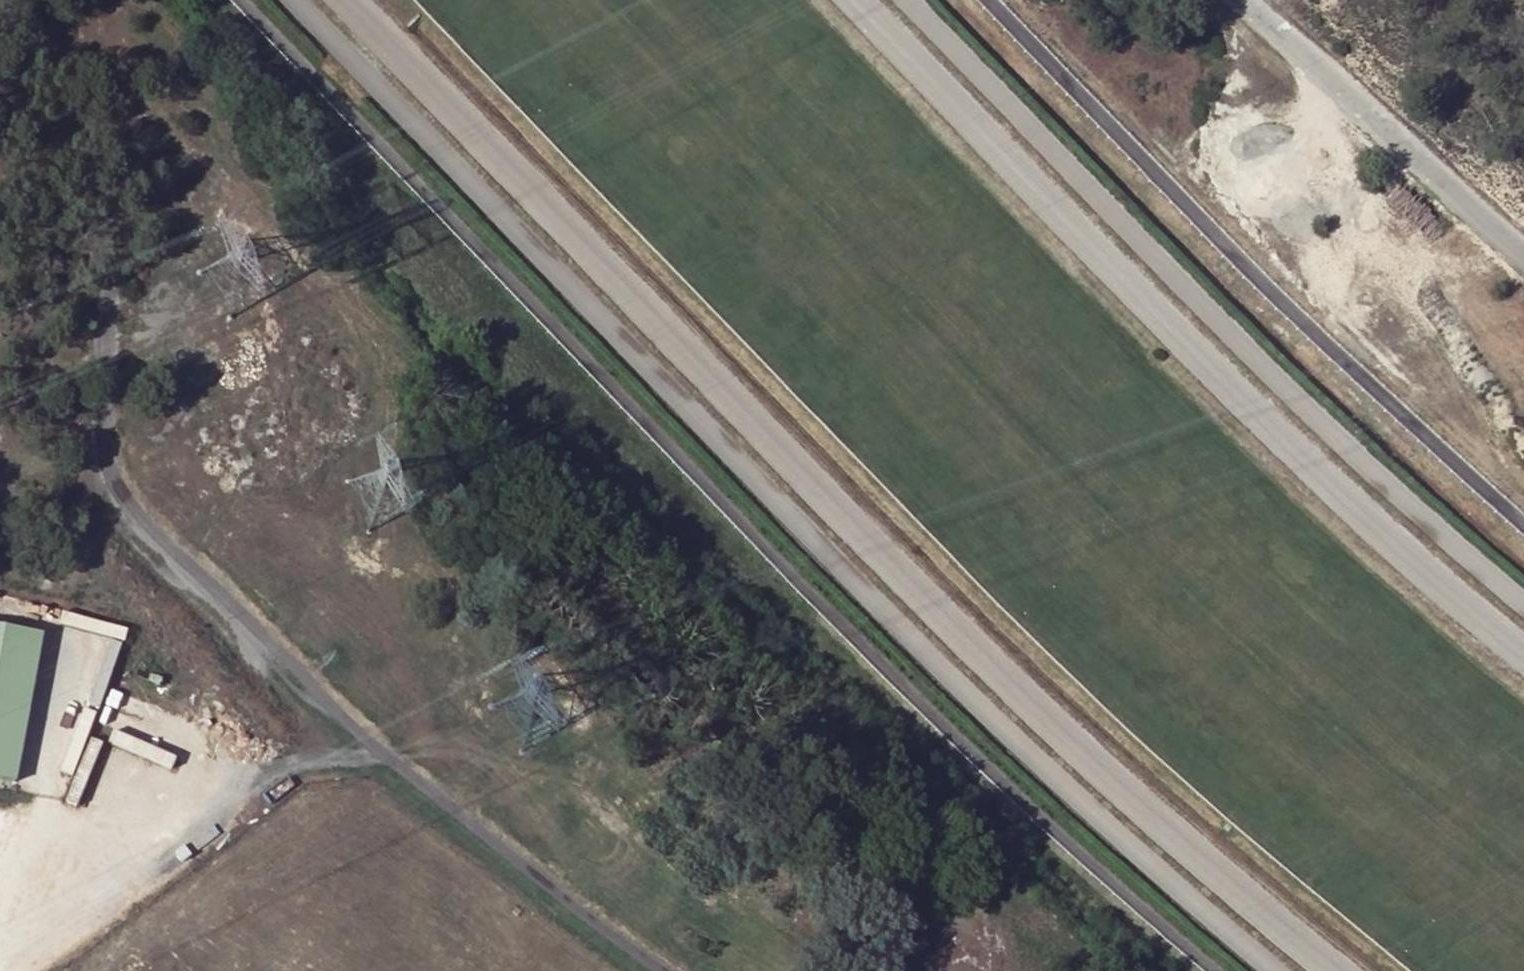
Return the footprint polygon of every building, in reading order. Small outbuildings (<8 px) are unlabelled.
[(21,782),(44,632),(0,625),(0,779),(21,782)] [(116,731),(111,741),(172,766),(176,756),(116,731)]
